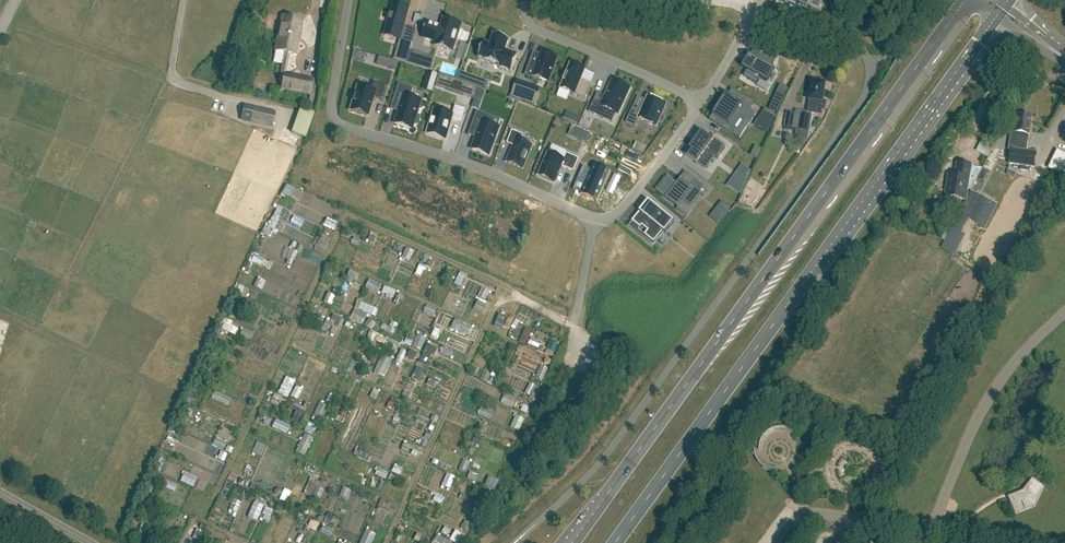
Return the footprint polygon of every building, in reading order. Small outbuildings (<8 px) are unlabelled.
[(819,11),(824,0),(778,0),(776,4),(789,10),(791,5),(809,13),(811,8),(819,11)] [(843,10),(848,0),(838,0),(835,6),(843,10)] [(394,3),(386,31),(402,36),(410,8),(394,3)] [(295,55),(302,20),(282,16),(276,51),(295,55)] [(461,29),(462,24),(443,18),(441,26),(428,22),(422,38),(436,42),(434,46),(453,52),(458,39),(461,40),(464,31),(461,29)] [(484,43),(479,59),(500,66),(499,68),(512,73),(517,58),(505,53),(510,40),(503,38),(504,36),(497,33),(496,36),(494,35),(490,46),(484,43)] [(394,59),(393,60),(407,63),(413,43),(401,39),(400,39),(395,59),(394,59)] [(750,64),(743,76),(755,83),(758,78),(765,82),(772,70),(774,58),(764,56),(753,50),(746,62),(750,64)] [(543,53),(540,61),(533,58),(526,75),(534,78),(534,77),(549,83),(558,59),(543,53)] [(423,54),(419,67),(432,71),(435,59),(423,54)] [(389,60),(387,68),(397,70),(399,63),(389,60)] [(581,80),(586,70),(571,63),(560,89),(585,99),(592,84),(581,80)] [(429,72),(426,79),(435,82),(437,75),(429,72)] [(462,73),(460,79),(466,81),(468,75),(462,73)] [(439,74),(437,80),(450,84),(448,90),(462,95),(467,83),(439,74)] [(313,81),(285,75),(282,89),(310,95),(313,81)] [(517,81),(512,96),(527,102),(533,86),(517,81)] [(603,119),(607,110),(618,114),(630,88),(613,81),(606,97),(598,93),(589,112),(603,119)] [(358,86),(351,111),(367,116),(373,97),(384,100),(388,86),(373,82),(371,90),(358,86)] [(824,111),(826,102),(824,102),(825,93),(823,93),(824,84),(812,82),(807,113),(821,115),(822,111),(824,111)] [(399,112),(395,124),(413,130),(422,101),(411,97),(413,89),(399,84),(391,110),(392,110),(393,107),(398,109),(397,111),(399,112)] [(710,119),(709,120),(710,120),(711,120),(730,133),(741,117),(751,123),(757,114),(749,109),(752,105),(743,99),(741,104),(728,95),(725,99),(726,100),(724,102),(723,102),(711,120),(710,119)] [(633,108),(626,123),(636,127),(639,119),(656,127),(666,105),(649,97),(642,112),(633,108)] [(775,97),(769,109),(777,113),(783,101),(775,97)] [(209,107),(220,107),(220,99),(210,99),(209,107)] [(300,134),(307,107),(296,104),(288,131),(300,134)] [(273,125),(276,112),(245,105),(242,118),(273,125)] [(435,109),(427,134),(446,140),(452,120),(461,123),(465,110),(456,107),(454,115),(435,109)] [(765,111),(760,120),(766,124),(763,129),(767,132),(774,117),(765,111)] [(489,124),(492,117),(478,112),(469,135),(470,136),(471,133),(476,135),(475,137),(476,138),(472,150),(490,156),(500,128),(489,124)] [(795,115),(787,113),(785,127),(793,129),(795,115)] [(807,130),(810,115),(800,114),(798,129),(807,130)] [(1034,168),(1037,153),(1027,152),(1032,116),(1030,116),(1031,115),(1024,114),(1024,115),(1017,114),(1016,122),(1009,121),(1007,131),(1012,132),(1009,150),(1012,151),(1010,164),(1022,166),(1021,170),(1028,171),(1028,167),(1034,168)] [(574,115),(571,122),(578,124),(581,117),(574,115)] [(806,138),(807,130),(798,129),(797,137),(806,138)] [(581,130),(578,138),(587,142),(591,134),(581,130)] [(521,142),(524,136),(512,131),(507,144),(513,146),(507,163),(523,169),(532,146),(521,142)] [(695,141),(685,155),(699,165),(703,167),(710,157),(712,155),(717,159),(726,147),(713,138),(715,136),(714,135),(712,138),(702,131),(695,141)] [(1053,146),(1045,165),(1064,173),(1064,151),(1053,146)] [(548,153),(539,176),(555,182),(561,166),(574,172),(579,159),(567,154),(564,160),(548,153)] [(971,190),(983,169),(971,167),(971,165),(957,163),(955,176),(949,175),(945,197),(946,197),(946,198),(946,201),(947,203),(953,204),(955,203),(955,199),(956,199),(964,200),(966,189),(971,190)] [(584,166),(578,179),(586,183),(581,194),(582,194),(583,193),(597,200),(597,201),(611,171),(610,171),(595,165),(596,164),(595,164),(592,170),(584,166)] [(743,166),(729,186),(736,191),(750,171),(743,166)] [(668,177),(658,189),(667,196),(666,198),(678,207),(683,201),(691,207),(701,195),(703,196),(708,190),(696,180),(691,186),(681,178),(677,183),(668,177)] [(986,228),(998,204),(970,190),(967,198),(956,221),(952,229),(960,234),(964,227),(968,219),(986,228)] [(326,211),(329,203),(318,199),(315,206),(326,211)] [(648,231),(646,233),(645,235),(646,236),(654,243),(656,240),(663,232),(665,233),(674,222),(662,212),(649,201),(641,211),(632,221),(633,222),(641,228),(642,226),(648,231)] [(323,213),(319,222),(330,227),(334,219),(323,213)] [(316,246),(325,250),(328,244),(319,240),(316,246)] [(450,282),(458,284),(461,272),(453,270),(450,282)] [(366,303),(367,302),(353,297),(346,316),(360,321),(363,310),(372,313),(375,306),(366,303)] [(486,305),(477,301),(473,309),(482,313),(486,305)] [(312,302),(310,309),(319,313),(322,306),(312,302)] [(494,309),(491,319),(497,321),(500,311),(494,309)] [(320,323),(327,325),(331,314),(323,312),(320,323)] [(512,315),(506,332),(516,336),(522,318),(512,315)] [(220,319),(217,326),(231,332),(234,324),(220,319)] [(545,342),(553,344),(556,335),(548,332),(545,342)] [(372,333),(370,338),(392,348),(394,343),(372,333)] [(417,347),(420,338),(414,336),(413,339),(402,335),(400,341),(417,347)] [(427,345),(424,352),(434,357),(437,350),(427,345)] [(538,376),(541,363),(535,361),(531,374),(538,376)] [(489,381),(493,373),(480,367),(476,375),(489,381)] [(275,390),(283,394),(290,377),(283,374),(275,390)] [(424,388),(433,389),(434,380),(425,379),(424,388)] [(526,393),(532,383),(525,379),(519,389),(526,393)] [(370,385),(366,393),(372,396),(376,388),(370,385)] [(516,408),(523,410),(525,403),(518,401),(516,408)] [(507,425),(514,429),(521,414),(514,411),(507,425)] [(323,414),(321,420),(331,423),(333,417),(323,414)] [(469,430),(465,440),(462,447),(470,451),(477,433),(469,430)] [(420,440),(418,445),(419,446),(425,448),(428,443),(422,440),(422,441),(420,440)] [(196,484),(198,473),(184,470),(181,481),(196,484)] [(485,478),(492,481),(495,474),(488,472),(485,478)] [(296,494),(305,497),(313,477),(304,473),(296,494)] [(1025,494),(1026,497),(1011,503),(1016,516),(1036,509),(1046,490),(1035,481),(1025,494)] [(379,482),(375,490),(380,492),(384,484),(379,482)] [(275,496),(283,499),(287,487),(279,485),(275,496)] [(331,502),(326,514),(351,524),(355,511),(331,502)] [(152,513),(148,523),(154,525),(158,515),(152,513)] [(457,525),(465,527),(467,518),(459,516),(457,525)] [(445,536),(456,542),(462,532),(451,526),(445,536)] [(453,540),(432,531),(427,542),(452,542),(453,540)]
